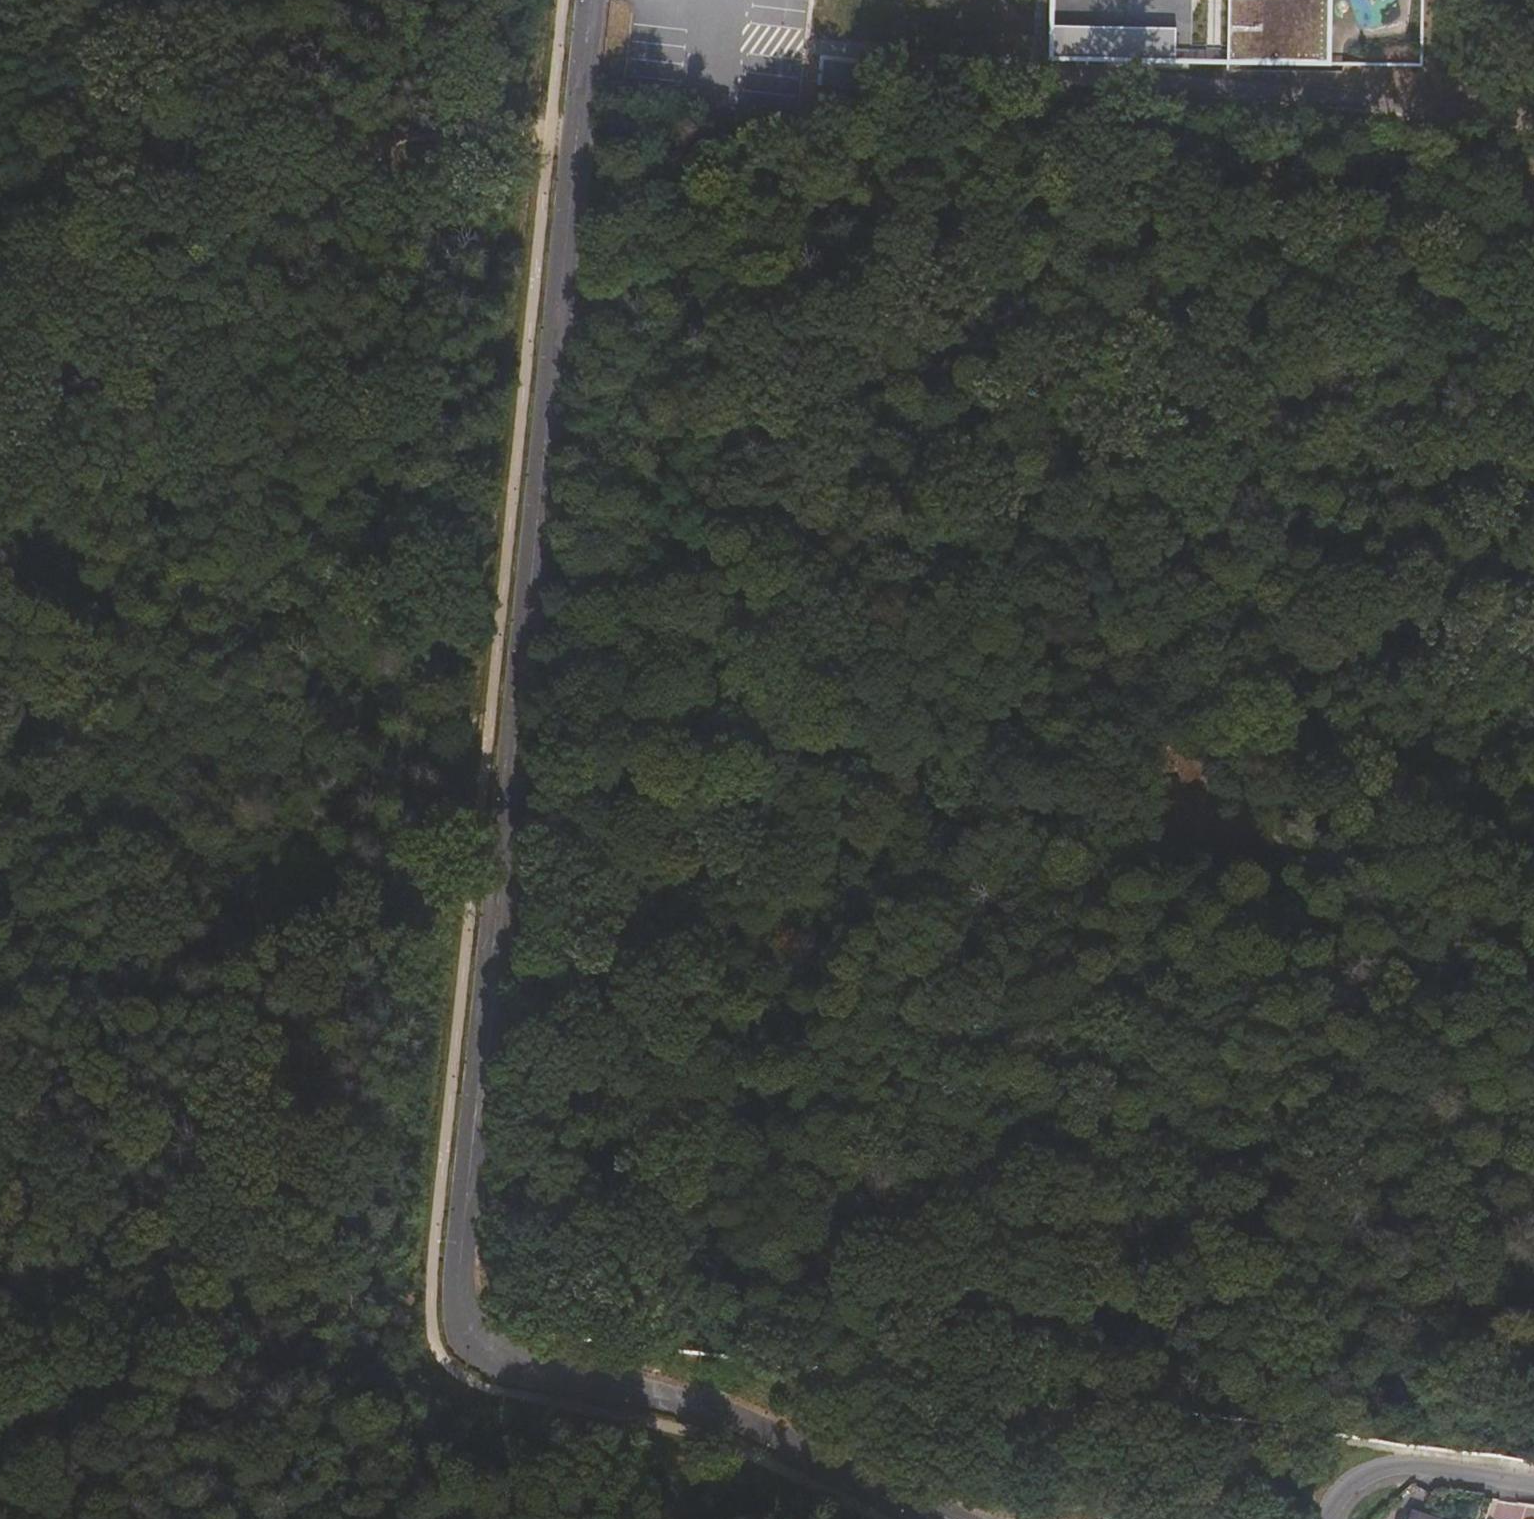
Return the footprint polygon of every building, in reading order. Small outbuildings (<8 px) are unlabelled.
[(1322,0),(1225,0),(1224,52),(1321,54),(1322,0)] [(1058,50),(1175,52),(1176,21),(1059,20),(1058,50)] [(1431,1517),(1409,1510),(1407,1518),(1430,1518),(1431,1517)]
